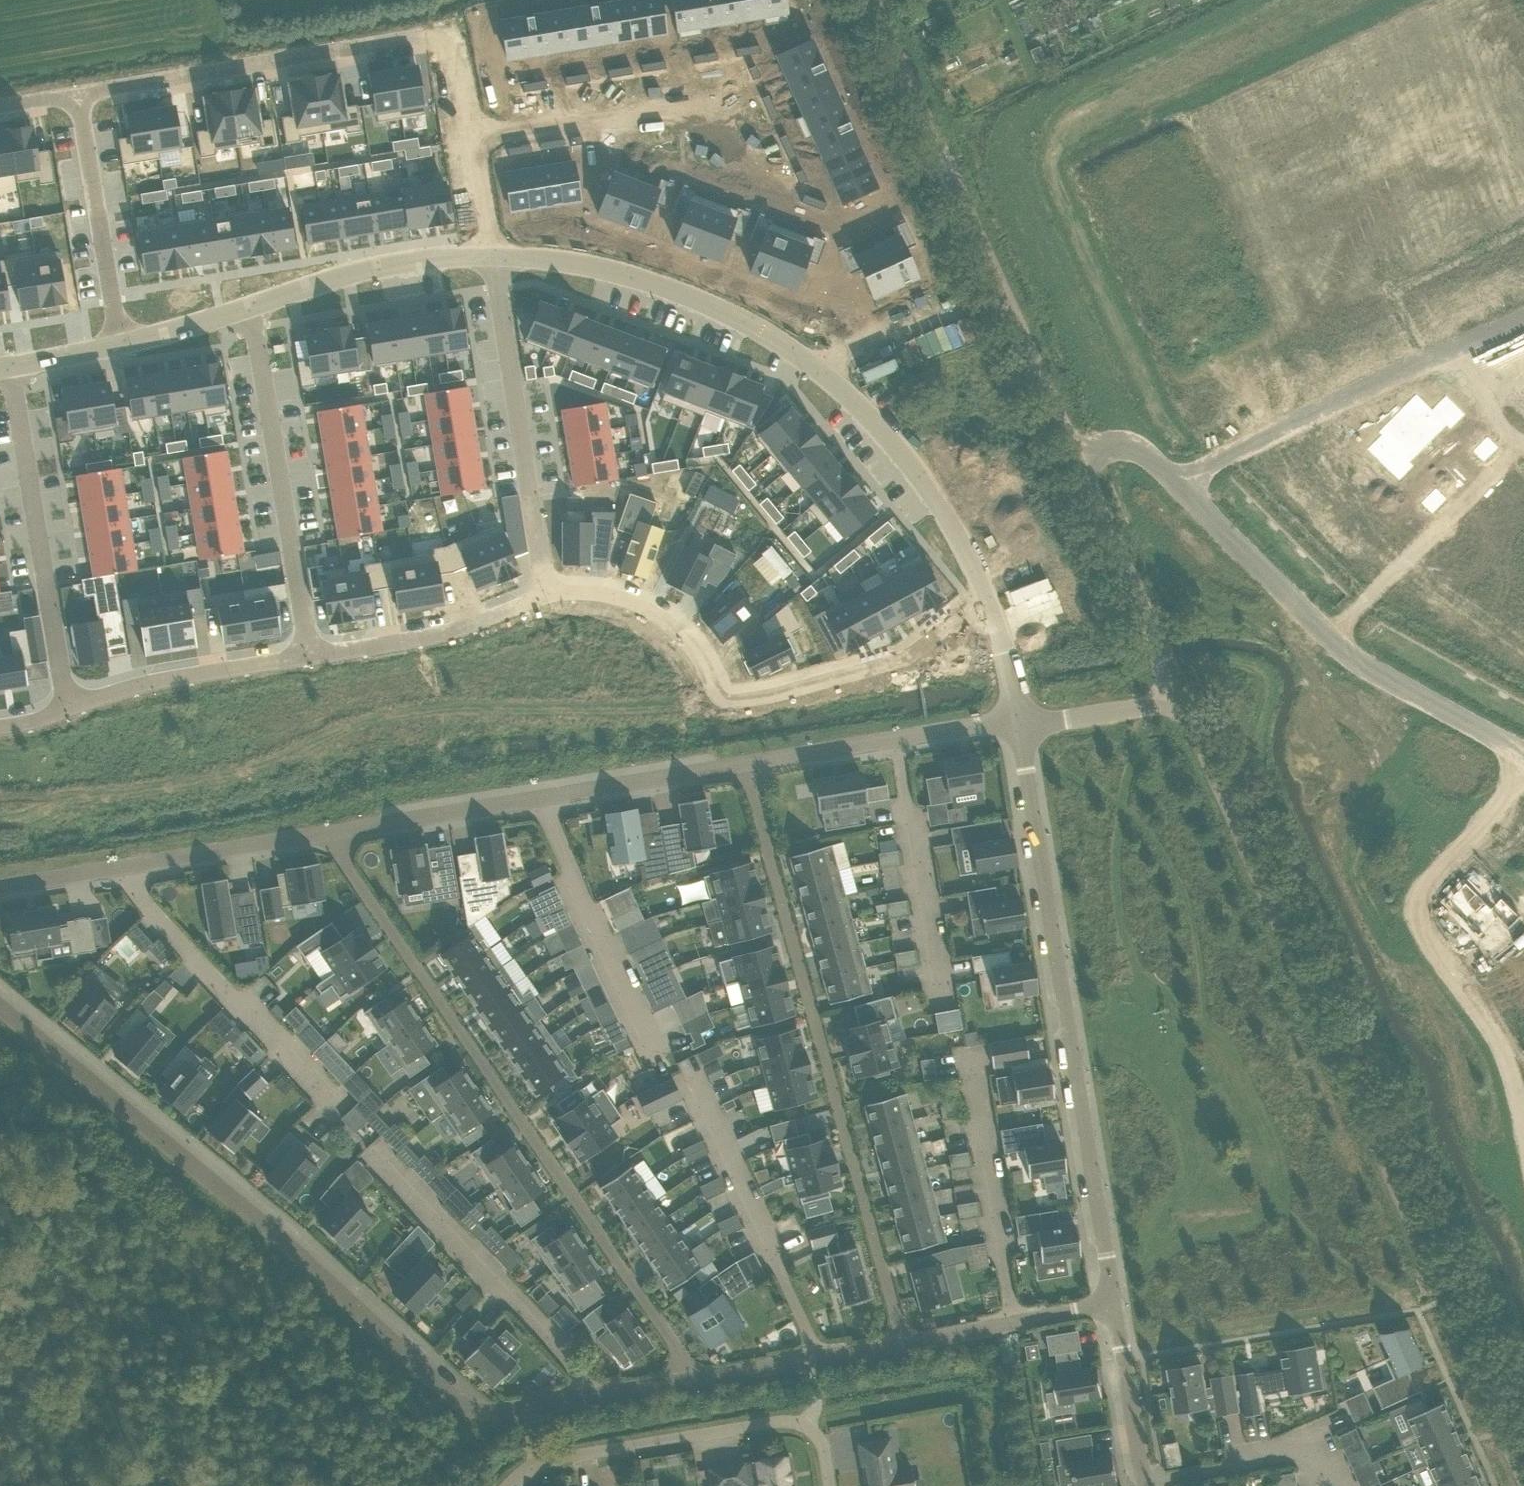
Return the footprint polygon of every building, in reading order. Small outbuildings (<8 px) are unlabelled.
[(625,1),(631,38),(648,35),(642,0),(631,0),(625,1)] [(648,35),(665,32),(660,0),(642,0),(648,35)] [(679,40),(702,36),(700,26),(699,27),(695,0),(672,0),(679,40)] [(699,27),(700,26),(721,23),(717,0),(695,0),(699,27)] [(721,23),(742,19),(739,0),(717,0),(721,23)] [(742,19),(762,16),(763,16),(761,0),(739,0),(742,19)] [(763,16),(762,16),(764,26),(787,22),(784,0),(761,0),(763,16)] [(625,1),(608,4),(614,41),(615,41),(631,38),(625,1)] [(608,4),(587,7),(594,49),(616,45),(615,41),(614,41),(608,4)] [(587,7),(565,11),(572,53),(594,49),(587,7)] [(565,11),(544,15),(550,51),(549,52),(550,56),(572,53),(565,11)] [(544,15),(523,18),(529,55),(549,52),(550,51),(544,15)] [(523,18),(500,22),(507,59),(529,55),(523,18)] [(782,38),(771,43),(774,50),(785,45),(782,38)] [(811,41),(777,56),(786,77),(820,61),(811,41)] [(758,45),(747,47),(748,55),(760,53),(758,45)] [(747,47),(735,49),(736,57),(748,55),(747,47)] [(716,52),(704,54),(705,62),(717,60),(716,52)] [(704,54),(692,56),(693,64),(705,62),(704,54)] [(664,61),(652,63),(654,71),(665,69),(664,61)] [(820,61),(786,77),(795,96),(829,81),(820,61)] [(652,63),(640,65),(642,73),(654,71),(652,63)] [(630,66),(619,68),(620,76),(632,74),(630,66)] [(755,66),(747,69),(752,80),(760,77),(755,66)] [(416,67),(393,71),(401,118),(424,114),(416,67)] [(619,68),(607,70),(608,78),(620,76),(619,68)] [(393,71),(369,75),(377,122),(401,118),(393,71)] [(588,73),(576,75),(577,83),(589,81),(588,73)] [(576,75),(564,77),(565,85),(577,83),(576,75)] [(327,76),(313,78),(322,132),(345,128),(346,133),(360,131),(356,105),(343,107),(338,76),(327,78),(327,76)] [(294,115),(281,117),(285,143),(300,141),(299,136),(322,132),(313,78),(299,81),(299,82),(289,84),(294,115)] [(545,80),(533,82),(535,90),(547,88),(545,80)] [(795,96),(783,101),(792,120),(794,119),(803,115),(804,116),(838,101),(829,81),(795,96)] [(533,82),(521,84),(523,92),(535,90),(533,82)] [(243,90),(228,92),(237,146),(260,142),(261,147),(275,145),(271,119),(258,121),(253,90),(243,92),(243,90)] [(209,129),(196,131),(201,157),(215,155),(214,150),(237,146),(228,92),(214,95),(215,96),(204,98),(209,129)] [(768,95),(761,98),(766,109),(773,106),(768,95)] [(803,115),(794,119),(804,141),(813,137),(812,136),(847,120),(838,101),(804,116),(803,115)] [(773,106),(766,109),(771,120),(778,117),(773,106)] [(174,107),(150,111),(157,154),(158,154),(181,150),(174,107)] [(130,137),(118,139),(122,164),(159,158),(158,154),(157,154),(150,111),(127,115),(130,137)] [(847,120),(812,136),(813,137),(821,155),(855,140),(847,120)] [(31,127),(9,131),(16,172),(15,172),(16,182),(38,178),(39,184),(54,182),(48,150),(35,152),(31,127)] [(15,172),(16,172),(9,131),(8,131),(8,132),(0,133),(0,175),(15,172)] [(786,134),(778,138),(783,149),(791,145),(786,134)] [(581,136),(569,138),(570,146),(582,144),(581,136)] [(417,138),(404,140),(406,150),(416,148),(419,147),(417,138)] [(563,139),(551,141),(553,149),(565,147),(563,139)] [(404,140),(391,142),(393,152),(403,150),(406,150),(404,140)] [(855,140),(821,155),(828,171),(862,156),(855,140)] [(551,141),(539,143),(541,151),(553,149),(551,141)] [(530,145),(518,146),(519,155),(532,153),(530,145)] [(791,145),(783,149),(788,160),(796,156),(791,145)] [(419,147),(416,148),(418,158),(431,156),(429,146),(419,147)] [(518,146),(506,148),(508,156),(519,155),(518,146)] [(406,150),(403,150),(405,160),(418,158),(416,148),(406,150)] [(295,155),(283,157),(283,158),(285,170),(297,168),(295,155)] [(862,156),(828,171),(835,187),(869,171),(862,156)] [(283,158),(271,160),(273,172),(285,170),(283,158)] [(390,159),(380,160),(382,170),(392,169),(390,159)] [(380,160),(370,162),(372,172),(382,170),(380,160)] [(573,163),(555,166),(561,202),(579,200),(573,163)] [(357,164),(347,166),(349,176),(359,174),(357,164)] [(347,166),(337,167),(339,177),(349,176),(347,166)] [(555,166),(539,168),(545,205),(561,202),(555,166)] [(539,168),(522,171),(528,208),(545,205),(539,168)] [(614,169),(597,215),(619,223),(635,182),(636,183),(638,178),(637,178),(614,169)] [(324,170),(314,171),(316,181),(326,180),(324,170)] [(802,170),(794,173),(799,184),(807,181),(802,170)] [(314,171),(292,175),(294,188),(316,184),(316,181),(314,171)] [(522,171),(505,174),(511,211),(528,208),(522,171)] [(869,171),(835,187),(842,203),(877,187),(869,171)] [(175,178),(162,180),(163,190),(177,188),(175,178)] [(273,178),(260,180),(262,190),(275,188),(273,178)] [(635,182),(619,223),(642,232),(653,204),(664,208),(673,184),(660,179),(656,190),(636,183),(635,182)] [(260,180),(247,182),(249,192),(262,190),(260,180)] [(152,182),(140,184),(142,194),(153,193),(152,182)] [(444,183),(423,187),(429,225),(451,222),(444,183)] [(234,185),(224,186),(225,196),(235,194),(234,185)] [(224,186),(213,188),(215,198),(225,196),(224,186)] [(423,187),(402,190),(408,225),(408,228),(428,224),(428,226),(429,225),(423,187)] [(682,187),(673,211),(685,215),(674,243),(696,251),(715,202),(694,194),(695,192),(682,187)] [(200,190),(190,192),(192,202),(202,200),(200,190)] [(402,190),(386,193),(392,228),(408,225),(402,190)] [(190,192),(180,193),(182,203),(192,202),(190,192)] [(386,193),(369,195),(375,231),(392,228),(386,193)] [(166,194),(153,196),(155,206),(168,204),(166,194)] [(803,194),(800,201),(812,206),(815,198),(803,194)] [(369,195),(353,198),(358,234),(375,231),(369,195)] [(153,196),(140,198),(142,208),(155,206),(153,196)] [(353,198),(336,201),(342,236),(358,234),(353,198)] [(815,198),(812,206),(823,210),(826,202),(815,198)] [(336,201),(319,204),(325,239),(342,236),(336,201)] [(715,202),(696,251),(719,260),(729,232),(741,236),(750,213),(736,208),(736,210),(715,202)] [(319,204),(302,207),(308,242),(325,239),(319,204)] [(287,209),(266,213),(272,252),(273,251),(273,250),(293,247),(287,209)] [(246,211),(227,214),(228,219),(229,219),(235,256),(251,254),(251,255),(252,255),(246,216),(247,216),(246,211)] [(247,216),(246,216),(252,255),(272,252),(266,213),(247,216)] [(41,216),(30,218),(31,228),(43,226),(41,216)] [(758,216),(749,239),(761,244),(750,272),(772,280),(791,231),(770,223),(771,221),(758,216)] [(28,219),(16,220),(17,231),(29,229),(28,219)] [(196,219),(178,222),(178,227),(179,227),(186,266),(187,266),(187,265),(202,262),(196,224),(197,224),(196,219)] [(228,219),(212,221),(219,259),(235,256),(229,219),(228,219)] [(197,224),(196,224),(202,262),(219,259),(212,221),(197,224)] [(895,234),(874,243),(876,248),(877,247),(894,287),(916,277),(904,250),(915,245),(905,221),(892,227),(895,234)] [(159,225),(137,229),(144,272),(164,268),(165,269),(166,269),(159,230),(160,230),(159,225)] [(160,230),(159,230),(166,269),(186,266),(179,227),(178,227),(160,230)] [(791,231),(772,280),(795,289),(805,261),(817,265),(826,241),(813,236),(812,239),(791,231)] [(852,245),(839,251),(849,274),(860,269),(872,297),(894,287),(877,247),(876,248),(856,256),(852,245)] [(57,251),(34,255),(43,306),(65,302),(57,251)] [(0,261),(0,266),(1,273),(3,273),(5,286),(16,284),(20,308),(42,305),(42,306),(43,306),(34,255),(0,261)] [(0,273),(0,309),(9,308),(5,286),(3,273),(1,273),(0,273)] [(540,303),(525,342),(546,350),(562,310),(560,310),(560,311),(540,303)] [(459,308),(438,312),(445,351),(466,347),(459,308)] [(562,310),(546,350),(568,358),(569,354),(568,354),(582,318),(562,310)] [(437,313),(422,316),(428,354),(445,351),(438,312),(437,312),(437,313)] [(422,316),(405,319),(411,356),(428,354),(422,316)] [(582,318),(568,354),(569,354),(588,361),(602,327),(582,319),(583,318),(582,318)] [(405,319),(389,321),(395,359),(396,359),(411,356),(405,319)] [(389,321),(367,325),(374,367),(397,364),(396,359),(395,359),(389,321)] [(350,327),(327,330),(334,372),(356,368),(357,370),(370,368),(365,338),(352,340),(350,327)] [(602,327),(588,361),(609,369),(622,334),(602,327)] [(297,361),(297,362),(301,387),(315,385),(313,375),(333,372),(334,372),(327,330),(327,331),(327,332),(305,335),(306,339),(309,359),(297,361)] [(622,334),(609,369),(628,376),(629,377),(642,342),(622,334)] [(628,376),(626,381),(648,389),(663,350),(642,342),(629,377),(628,376)] [(678,355),(661,400),(682,408),(699,363),(678,355)] [(552,363),(542,364),(544,377),(548,377),(554,376),(552,363)] [(699,363),(682,408),(703,416),(705,412),(704,411),(719,370),(718,369),(718,371),(699,363)] [(197,367),(196,367),(196,368),(197,368),(204,411),(203,411),(204,416),(226,412),(218,364),(197,367)] [(534,365),(524,367),(526,380),(536,378),(534,365)] [(196,368),(180,371),(187,409),(186,409),(187,414),(203,411),(204,411),(197,368),(196,368)] [(461,370),(448,372),(450,382),(463,380),(461,370)] [(571,370),(568,380),(580,384),(583,375),(571,370)] [(703,416),(700,425),(719,432),(724,419),(740,377),(719,370),(704,411),(705,412),(703,416)] [(180,371),(164,374),(170,412),(186,409),(187,409),(180,371)] [(448,372),(438,374),(439,384),(450,382),(448,372)] [(164,374),(147,377),(154,414),(170,412),(164,374)] [(583,375),(580,384),(592,389),(596,379),(583,375)] [(147,377),(126,380),(133,418),(154,414),(147,377)] [(740,377),(724,419),(745,427),(746,425),(753,428),(773,396),(759,391),(760,387),(740,379),(741,378),(740,377)] [(108,383),(85,387),(93,432),(114,428),(115,434),(129,431),(124,406),(112,408),(108,383)] [(385,383),(372,385),(374,395),(387,393),(385,383)] [(426,383),(416,384),(418,394),(428,393),(426,383)] [(416,384),(406,386),(408,396),(418,394),(416,384)] [(612,385),(608,395),(620,399),(624,390),(612,385)] [(467,386),(424,394),(428,419),(472,412),(467,386)] [(67,416),(55,418),(59,443),(72,441),(72,435),(93,432),(85,387),(63,390),(67,416)] [(351,389),(338,391),(340,400),(353,398),(351,389)] [(624,390),(620,399),(632,404),(636,395),(624,390)] [(1417,393),(1397,412),(1429,443),(1447,425),(1451,429),(1466,414),(1446,394),(1432,408),(1417,393)] [(604,402),(561,410),(565,435),(609,428),(604,402)] [(360,404),(317,412),(321,437),(364,430),(360,404)] [(790,410),(756,438),(770,455),(805,426),(805,425),(804,426),(790,410)] [(407,411),(398,412),(400,424),(409,423),(407,411)] [(476,437),(472,412),(429,420),(433,444),(476,437)] [(1381,434),(1367,448),(1399,480),(1414,465),(1410,461),(1429,443),(1397,412),(1378,431),(1381,434)] [(381,415),(383,427),(393,425),(391,414),(381,415)] [(636,414),(624,416),(625,425),(637,423),(636,414)] [(409,423),(400,424),(402,436),(411,434),(409,423)] [(383,427),(385,438),(395,437),(393,425),(383,427)] [(805,426),(770,455),(785,473),(788,470),(788,469),(819,443),(805,426)] [(608,428),(565,435),(569,461),(612,453),(608,428)] [(364,430),(321,437),(325,462),(368,455),(364,430)] [(221,434),(210,436),(211,446),(223,444),(221,434)] [(1488,435),(1472,451),(1484,462),(1499,447),(1488,435)] [(210,436),(198,438),(200,448),(211,446),(210,436)] [(480,462),(476,437),(433,444),(437,469),(480,462)] [(639,437),(630,438),(632,450),(641,448),(639,437)] [(185,440),(175,442),(177,452),(187,450),(185,440)] [(175,442),(165,443),(167,453),(177,452),(175,442)] [(727,443),(716,445),(717,455),(729,453),(727,443)] [(819,443),(788,469),(788,470),(801,485),(832,460),(819,444),(820,444),(819,443)] [(716,445),(701,447),(703,457),(716,455),(717,455),(716,445)] [(226,450),(183,458),(187,483),(230,476),(226,450)] [(142,451),(132,453),(134,466),(144,464),(142,451)] [(612,453),(569,461),(573,486),(617,479),(612,453)] [(368,455),(325,462),(329,487),(372,480),(368,455)] [(111,459),(101,461),(102,471),(112,469),(111,459)] [(677,459),(663,461),(665,471),(678,469),(677,459)] [(416,460),(406,462),(408,474),(418,472),(416,460)] [(832,460),(801,485),(814,501),(815,502),(846,476),(846,475),(845,476),(832,460)] [(101,461),(90,463),(92,473),(102,471),(101,461)] [(663,461),(651,463),(652,473),(665,471),(663,461)] [(480,462),(437,469),(441,495),(484,488),(480,462)] [(644,462),(634,464),(636,476),(646,474),(644,462)] [(390,465),(392,477),(401,475),(399,464),(390,465)] [(739,464),(731,471),(739,481),(747,474),(739,464)] [(92,473),(76,475),(80,501),(124,494),(119,468),(112,469),(102,471),(92,473)] [(418,472),(408,474),(410,486),(420,484),(418,472)] [(747,474),(739,481),(747,491),(755,484),(747,474)] [(167,475),(157,476),(159,488),(169,487),(167,475)] [(392,477),(393,488),(403,487),(401,475),(392,477)] [(230,476),(187,483),(191,508),(234,501),(230,476)] [(814,501),(807,507),(822,526),(829,520),(829,519),(860,493),(846,476),(815,502),(814,501)] [(150,477),(140,479),(142,491),(152,489),(150,477)] [(372,480),(329,487),(333,512),(377,505),(372,480)] [(703,499),(716,505),(722,492),(710,486),(703,499)] [(169,487),(159,488),(161,500),(170,498),(169,487)] [(1436,487),(1421,502),(1433,514),(1448,498),(1436,487)] [(152,489),(142,491),(144,503),(154,501),(152,489)] [(860,493),(829,519),(829,520),(843,536),(874,511),(860,495),(861,494),(860,493)] [(124,494),(80,501),(85,526),(128,519),(124,494)] [(518,494),(502,497),(508,534),(524,532),(518,494)] [(629,494),(617,529),(631,534),(619,569),(621,570),(621,568),(645,576),(645,578),(646,579),(663,530),(662,529),(661,531),(648,526),(656,503),(629,494)] [(766,497),(758,504),(767,514),(775,508),(766,497)] [(234,501),(191,508),(195,534),(239,526),(234,501)] [(377,505),(333,512),(337,538),(381,531),(377,505)] [(775,508),(767,514),(775,524),(783,518),(775,508)] [(562,523),(562,564),(589,564),(589,561),(589,543),(593,543),(593,539),(610,539),(615,512),(591,512),(591,523),(562,523)] [(398,516),(400,528),(409,526),(407,515),(398,516)] [(128,519),(85,526),(89,551),(132,544),(128,519)] [(887,521),(877,529),(883,537),(893,529),(887,521)] [(175,524),(165,526),(167,538),(177,536),(175,524)] [(500,525),(478,534),(482,542),(497,581),(496,581),(496,582),(518,573),(512,557),(526,551),(524,532),(508,534),(508,535),(504,536),(500,525)] [(239,526),(195,534),(199,559),(200,559),(205,558),(243,552),(239,526)] [(158,527),(148,529),(150,541),(160,539),(158,527)] [(877,529),(867,538),(873,545),(883,537),(877,529)] [(794,531),(786,537),(794,547),(802,541),(794,531)] [(478,534),(446,546),(453,572),(467,566),(476,589),(496,581),(497,581),(482,542),(478,534)] [(177,536),(167,538),(169,550),(179,548),(177,536)] [(160,539),(150,541),(152,552),(162,551),(160,539)] [(802,541),(794,547),(803,557),(810,551),(802,541)] [(132,544),(89,551),(93,577),(136,570),(132,544)] [(683,546),(665,582),(692,596),(698,583),(704,586),(707,582),(714,586),(725,575),(735,555),(713,544),(706,558),(683,546)] [(433,553),(412,557),(415,575),(420,607),(442,603),(438,574),(453,572),(446,546),(432,549),(433,553)] [(853,549),(843,557),(849,565),(859,557),(853,549)] [(256,554),(255,554),(257,566),(281,562),(279,550),(256,554)] [(751,551),(736,569),(746,577),(761,559),(751,551)] [(918,554),(897,565),(900,570),(900,569),(922,609),(942,598),(918,554)] [(412,557),(377,563),(381,585),(382,588),(394,586),(398,610),(420,607),(415,575),(412,557)] [(843,557),(833,565),(839,573),(849,565),(843,557)] [(199,559),(196,560),(199,575),(208,574),(205,558),(200,559),(199,559)] [(344,573),(343,573),(344,576),(351,618),(352,618),(373,614),(369,590),(382,588),(381,585),(377,563),(363,565),(364,570),(344,573)] [(321,566),(307,568),(312,600),(325,598),(329,623),(352,619),(352,618),(351,618),(344,576),(343,573),(344,573),(344,568),(322,572),(321,566)] [(900,570),(881,580),(883,584),(884,583),(902,618),(921,609),(921,610),(922,609),(900,569),(900,570)] [(73,626),(70,626),(73,646),(76,645),(79,665),(107,661),(105,648),(125,644),(114,573),(94,577),(101,620),(73,624),(73,626)] [(245,602),(251,638),(279,633),(274,601),(287,599),(285,583),(263,587),(265,599),(245,602)] [(883,584),(865,594),(883,629),(902,618),(884,583),(883,584)] [(810,585),(799,593),(806,601),(816,592),(810,585)] [(188,603),(163,607),(170,651),(196,647),(191,615),(204,613),(200,587),(185,590),(188,603)] [(736,590),(702,618),(721,642),(755,614),(736,590)] [(14,608),(12,594),(11,591),(0,592),(0,611),(14,608)] [(847,603),(846,604),(865,640),(866,639),(865,638),(883,629),(865,594),(847,603)] [(136,597),(121,600),(125,625),(139,623),(144,656),(170,651),(163,607),(138,611),(136,597)] [(823,610),(812,616),(824,639),(836,633),(845,651),(865,640),(846,604),(847,603),(844,599),(823,610)] [(245,602),(218,607),(224,642),(251,638),(245,602)] [(746,653),(743,655),(745,660),(743,661),(749,674),(752,673),(754,678),(767,672),(768,674),(781,668),(780,665),(802,655),(791,633),(799,629),(787,603),(761,625),(769,641),(746,653)] [(1484,604),(1465,638),(1482,647),(1501,614),(1484,604)] [(26,685),(27,686),(28,685),(27,681),(24,665),(46,661),(38,615),(23,617),(25,629),(9,632),(13,655),(0,657),(0,690),(26,685)] [(1515,666),(1523,671),(1523,650),(1515,666)] [(945,775),(925,779),(929,805),(951,802),(950,795),(983,789),(977,754),(942,759),(945,775)] [(863,825),(860,805),(864,804),(888,800),(885,785),(861,789),(859,774),(813,781),(819,812),(837,809),(841,829),(863,825)] [(681,822),(660,825),(661,831),(668,874),(695,866),(692,851),(714,848),(706,800),(679,805),(681,822)] [(946,809),(948,823),(966,820),(964,806),(946,809)] [(659,832),(638,835),(635,815),(634,810),(606,815),(605,813),(604,813),(612,861),(640,856),(641,864),(639,865),(641,879),(668,874),(661,831),(659,832)] [(577,817),(565,819),(567,828),(579,826),(577,817)] [(952,844),(971,841),(976,872),(1015,866),(1011,838),(1007,839),(1006,832),(1002,833),(999,819),(950,828),(952,844)] [(510,877),(502,832),(474,837),(480,873),(458,876),(467,927),(473,923),(496,908),(491,880),(510,877)] [(431,870),(427,844),(394,850),(395,858),(392,858),(394,870),(397,870),(401,893),(425,889),(427,901),(459,895),(454,866),(431,870)] [(831,845),(789,856),(795,882),(838,870),(831,845)] [(899,850),(889,852),(892,867),(902,865),(900,858),(899,850)] [(889,852),(879,853),(881,861),(882,868),(892,867),(889,852)] [(278,885),(259,889),(264,921),(283,917),(281,907),(324,900),(317,863),(285,868),(285,872),(276,874),(278,885)] [(709,900),(717,898),(717,897),(757,886),(751,863),(703,876),(709,900)] [(546,865),(528,873),(534,887),(552,878),(546,865)] [(838,870),(795,882),(802,906),(845,894),(838,870)] [(237,895),(229,896),(226,878),(224,879),(200,883),(200,887),(207,930),(221,928),(222,938),(236,936),(235,933),(242,932),(243,943),(245,943),(261,940),(257,911),(240,914),(237,895)] [(1467,880),(1448,900),(1479,931),(1496,914),(1507,926),(1518,914),(1501,897),(1493,906),(1467,880)] [(717,897),(717,898),(723,919),(763,908),(757,886),(717,897)] [(994,886),(966,891),(970,919),(981,917),(983,933),(1025,926),(1020,898),(1004,901),(1003,894),(996,895),(994,886)] [(527,900),(536,918),(547,913),(538,894),(527,900)] [(845,894),(802,906),(809,930),(851,919),(845,894)] [(907,900),(897,901),(900,916),(910,915),(909,907),(907,900)] [(897,901),(888,903),(889,910),(890,918),(900,916),(897,901)] [(54,908),(6,914),(12,956),(34,953),(35,961),(51,959),(49,944),(69,941),(71,956),(94,952),(90,919),(66,922),(67,926),(57,928),(54,908)] [(639,908),(614,920),(619,931),(644,919),(639,908)] [(763,908),(723,919),(729,942),(731,941),(761,933),(770,931),(763,908)] [(547,913),(536,918),(534,919),(540,933),(553,927),(547,913)] [(851,919),(809,930),(815,955),(858,943),(851,919)] [(318,947),(335,972),(370,948),(357,929),(343,938),(331,921),(296,946),(304,957),(318,947)] [(644,927),(651,942),(662,937),(655,922),(644,927)] [(452,973),(489,948),(473,923),(467,927),(449,940),(453,945),(439,954),(452,973)] [(556,932),(544,938),(551,954),(564,949),(556,932)] [(761,933),(731,941),(733,949),(763,941),(761,933)] [(157,937),(147,947),(162,962),(172,953),(157,937)] [(858,943),(815,955),(822,979),(865,967),(858,943)] [(1497,986),(1508,1003),(1523,992),(1523,944),(1499,960),(1510,977),(1497,986)] [(724,985),(740,981),(739,980),(780,969),(774,946),(718,962),(724,985)] [(321,981),(315,986),(320,994),(316,996),(325,1008),(339,999),(383,968),(375,956),(370,948),(335,972),(321,981)] [(452,973),(464,991),(502,966),(489,948),(452,973)] [(916,949),(906,951),(908,966),(918,964),(917,957),(916,949)] [(1036,993),(1031,962),(1010,965),(1008,950),(971,957),(973,973),(986,971),(989,988),(994,988),(998,1008),(1012,1006),(1011,997),(1036,993)] [(906,951),(896,952),(897,960),(898,967),(908,966),(906,951)] [(565,952),(558,956),(564,970),(572,967),(565,952)] [(669,952),(637,968),(643,982),(659,975),(673,968),(676,966),(669,952)] [(255,959),(234,963),(236,979),(258,975),(258,976),(269,966),(267,955),(254,957),(255,959)] [(464,991),(477,1009),(514,983),(502,966),(464,991)] [(822,979),(829,1004),(871,992),(865,967),(822,979)] [(673,968),(659,975),(672,1004),(686,997),(673,968)] [(745,1002),(786,991),(780,969),(739,980),(740,981),(745,1002)] [(92,1036),(115,1008),(111,1006),(117,999),(87,974),(67,998),(75,1006),(67,1016),(92,1036)] [(164,979),(155,991),(163,998),(172,986),(164,979)] [(514,983),(477,1009),(489,1027),(518,1007),(534,996),(530,990),(522,995),(514,983)] [(163,998),(155,991),(153,989),(145,996),(116,1033),(121,1037),(116,1043),(120,1047),(114,1055),(137,1074),(146,1063),(147,1064),(148,1063),(147,1062),(155,1052),(156,1053),(157,1052),(156,1051),(162,1044),(163,1043),(141,1024),(146,1017),(147,1018),(150,1014),(163,998)] [(707,1013),(708,1012),(702,990),(686,997),(672,1004),(682,1025),(694,1019),(707,1013)] [(792,1014),(786,991),(745,1002),(752,1025),(792,1014)] [(518,1007),(489,1027),(499,1042),(501,1045),(531,1025),(539,1019),(546,1014),(534,996),(518,1007)] [(578,1000),(584,1012),(591,1009),(592,1008),(586,996),(578,1000)] [(849,1054),(890,1043),(884,1022),(895,1018),(889,996),(852,1006),(858,1027),(843,1031),(849,1054)] [(420,1022),(405,999),(391,1008),(384,998),(364,1012),(386,1045),(420,1022)] [(276,1004),(269,1010),(279,1021),(283,1017),(286,1015),(276,1004)] [(297,1032),(308,1021),(295,1006),(286,1015),(283,1017),(297,1032)] [(591,1009),(584,1012),(590,1023),(597,1020),(592,1008),(591,1009)] [(531,1025),(501,1045),(511,1059),(512,1060),(549,1035),(548,1034),(539,1019),(531,1025)] [(693,1049),(706,1043),(694,1019),(682,1025),(686,1034),(690,1032),(694,1041),(691,1043),(693,1049)] [(435,1044),(420,1022),(386,1045),(408,1077),(429,1063),(422,1053),(435,1044)] [(549,1035),(512,1060),(522,1076),(552,1056),(560,1050),(562,1049),(571,1042),(561,1027),(549,1035)] [(762,1063),(803,1052),(797,1030),(756,1041),(762,1063)] [(263,1052),(244,1031),(232,1042),(251,1063),(263,1052)] [(976,1031),(962,1033),(964,1045),(978,1043),(976,1031)] [(630,1046),(626,1037),(612,1044),(616,1053),(630,1046)] [(1017,1109),(1050,1104),(1049,1098),(1053,1098),(1048,1068),(1045,1069),(1043,1058),(1028,1061),(1024,1037),(988,1043),(992,1068),(1010,1065),(1017,1109)] [(896,1066),(890,1043),(849,1054),(855,1077),(873,1072),(874,1076),(887,1073),(886,1068),(896,1066)] [(169,1079),(159,1092),(183,1112),(209,1081),(218,1070),(204,1058),(202,1060),(184,1045),(161,1073),(169,1079)] [(552,1056),(522,1076),(523,1076),(535,1094),(548,1085),(553,1092),(571,1080),(571,1079),(576,1076),(572,1069),(574,1067),(562,1049),(560,1050),(552,1056)] [(768,1085),(809,1074),(803,1052),(762,1063),(768,1085)] [(343,1060),(331,1072),(342,1084),(354,1072),(343,1060)] [(706,1070),(710,1080),(720,1075),(716,1065),(706,1070)] [(447,1110),(476,1090),(461,1068),(448,1077),(441,1067),(406,1090),(429,1123),(447,1110)] [(260,1120),(261,1119),(244,1105),(250,1099),(266,1083),(267,1084),(268,1083),(253,1068),(236,1084),(223,1100),(230,1106),(208,1131),(207,1132),(233,1153),(234,1152),(233,1152),(260,1120)] [(935,1069),(922,1071),(924,1081),(936,1079),(935,1069)] [(734,1085),(741,1082),(736,1071),(728,1074),(734,1085)] [(815,1097),(809,1074),(768,1085),(775,1108),(815,1097)] [(279,1078),(272,1087),(283,1096),(290,1088),(279,1078)] [(682,1100),(672,1078),(635,1095),(646,1117),(682,1100)] [(567,1141),(615,1108),(602,1088),(585,1100),(577,1089),(556,1103),(564,1114),(554,1121),(567,1141)] [(492,1113),(476,1090),(447,1110),(461,1131),(457,1134),(465,1146),(486,1132),(479,1122),(492,1113)] [(905,1093),(863,1105),(870,1130),(912,1119),(905,1093)] [(364,1118),(366,1120),(375,1112),(362,1098),(357,1103),(353,1106),(364,1118)] [(732,1098),(721,1103),(725,1111),(736,1106),(732,1098)] [(961,1102),(951,1104),(954,1119),(963,1117),(964,1117),(962,1109),(961,1102)] [(951,1104),(941,1105),(943,1113),(944,1120),(954,1119),(951,1104)] [(345,1114),(341,1118),(354,1132),(366,1120),(364,1118),(353,1106),(345,1114)] [(622,1118),(615,1108),(567,1141),(580,1160),(615,1137),(609,1127),(622,1118)] [(375,1112),(366,1120),(367,1121),(380,1135),(389,1127),(375,1113),(375,1112)] [(783,1139),(792,1173),(833,1162),(827,1139),(811,1144),(807,1132),(797,1135),(793,1119),(769,1125),(773,1142),(783,1139)] [(877,1154),(919,1143),(912,1119),(870,1130),(877,1154)] [(1041,1123),(999,1130),(1003,1153),(1023,1150),(1028,1177),(1043,1175),(1045,1191),(1053,1190),(1053,1192),(1055,1192),(1056,1197),(1065,1196),(1062,1172),(1065,1171),(1061,1142),(1045,1145),(1041,1123)] [(266,1159),(277,1168),(266,1180),(289,1199),(317,1167),(303,1156),(309,1149),(288,1131),(266,1159)] [(500,1186),(529,1167),(513,1144),(500,1153),(491,1139),(470,1153),(495,1190),(500,1186)] [(681,1149),(685,1156),(704,1147),(701,1140),(681,1149)] [(877,1154),(883,1179),(926,1167),(919,1143),(877,1154)] [(397,1152),(396,1153),(410,1167),(411,1166),(419,1158),(406,1144),(397,1152)] [(704,1147),(685,1156),(688,1163),(707,1154),(704,1147)] [(751,1156),(760,1183),(779,1177),(770,1150),(751,1156)] [(969,1151),(959,1153),(962,1168),(971,1166),(972,1166),(971,1159),(969,1151)] [(959,1153),(950,1155),(951,1162),(952,1170),(962,1168),(959,1153)] [(792,1173),(780,1177),(783,1186),(795,1183),(801,1204),(830,1196),(828,1188),(839,1185),(833,1162),(792,1173)] [(630,1166),(599,1187),(611,1205),(642,1183),(630,1166)] [(520,1226),(541,1212),(531,1198),(544,1189),(529,1167),(500,1186),(514,1207),(509,1210),(520,1226)] [(883,1179),(890,1203),(932,1192),(926,1167),(883,1179)] [(320,1225),(343,1247),(343,1246),(346,1249),(362,1232),(359,1229),(370,1218),(344,1193),(352,1184),(341,1173),(339,1178),(319,1198),(333,1211),(320,1225)] [(702,1193),(721,1184),(718,1177),(699,1186),(702,1193)] [(783,1186),(780,1177),(759,1186),(764,1195),(783,1186)] [(642,1183),(611,1205),(622,1222),(654,1200),(642,1183)] [(725,1191),(721,1184),(702,1193),(705,1200),(725,1191)] [(442,1200),(441,1201),(459,1220),(460,1219),(468,1212),(474,1206),(456,1187),(455,1188),(442,1200)] [(890,1203),(897,1227),(939,1216),(932,1192),(890,1203)] [(654,1200),(622,1222),(634,1239),(665,1217),(654,1200)] [(978,1201),(968,1203),(970,1218),(980,1216),(979,1209),(978,1201)] [(968,1203),(958,1205),(959,1212),(960,1220),(970,1218),(968,1203)] [(1041,1266),(1064,1262),(1064,1257),(1079,1255),(1074,1225),(1057,1228),(1056,1222),(1057,1222),(1055,1210),(1014,1217),(1017,1235),(1035,1232),(1041,1266)] [(460,1219),(459,1220),(471,1233),(480,1225),(468,1212),(460,1219)] [(716,1223),(719,1230),(739,1221),(735,1214),(716,1223)] [(897,1227),(903,1253),(946,1241),(939,1216),(897,1227)] [(665,1217),(634,1239),(645,1256),(677,1234),(665,1217)] [(529,1240),(552,1272),(586,1249),(570,1227),(557,1236),(550,1226),(548,1227),(542,1219),(524,1231),(529,1240)] [(739,1221),(719,1230),(722,1237),(742,1228),(739,1221)] [(841,1293),(844,1306),(870,1298),(869,1294),(871,1293),(869,1284),(867,1285),(856,1247),(840,1252),(837,1242),(838,1242),(833,1222),(807,1230),(812,1249),(825,1245),(828,1255),(825,1256),(835,1294),(841,1293)] [(645,1256),(657,1272),(688,1251),(677,1234),(645,1256)] [(442,1281),(445,1278),(403,1240),(383,1261),(398,1275),(400,1273),(405,1278),(392,1291),(417,1311),(424,1303),(428,1307),(438,1296),(434,1292),(443,1283),(442,1281)] [(688,1251),(657,1272),(669,1290),(700,1268),(711,1261),(715,1258),(703,1241),(688,1251)] [(917,1270),(909,1272),(919,1311),(951,1302),(942,1268),(967,1261),(964,1246),(952,1248),(913,1258),(917,1270)] [(601,1272),(586,1249),(552,1272),(552,1273),(553,1272),(580,1311),(604,1294),(593,1277),(601,1272)] [(735,1261),(698,1287),(707,1302),(687,1316),(709,1349),(744,1325),(718,1288),(734,1277),(739,1284),(745,1280),(735,1261)] [(472,1287),(464,1296),(472,1304),(481,1295),(472,1287)] [(550,1316),(560,1307),(546,1292),(536,1302),(550,1316)] [(626,1309),(613,1318),(602,1303),(591,1310),(602,1326),(606,1324),(609,1328),(598,1339),(614,1355),(623,1349),(631,1362),(652,1347),(626,1309)] [(482,1331),(485,1327),(469,1312),(454,1328),(468,1342),(466,1344),(473,1350),(464,1360),(493,1387),(503,1376),(507,1379),(518,1367),(515,1364),(516,1363),(508,1356),(511,1353),(497,1340),(494,1343),(482,1331)] [(933,1316),(924,1318),(927,1329),(935,1327),(933,1316)] [(1380,1334),(1390,1357),(1385,1359),(1394,1378),(1372,1388),(1373,1389),(1374,1388),(1382,1408),(1382,1409),(1420,1392),(1419,1391),(1418,1391),(1410,1372),(1426,1365),(1410,1329),(1395,1331),(1395,1332),(1384,1337),(1382,1333),(1380,1334)] [(1081,1372),(1078,1356),(1077,1356),(1076,1350),(1079,1349),(1076,1331),(1046,1336),(1049,1354),(1054,1353),(1055,1360),(1057,1375),(1053,1376),(1058,1404),(1103,1396),(1098,1369),(1081,1372)] [(1036,1343),(1024,1345),(1026,1359),(1038,1357),(1036,1343)] [(1321,1389),(1321,1390),(1322,1390),(1315,1345),(1314,1345),(1314,1346),(1282,1352),(1285,1369),(1254,1375),(1254,1373),(1239,1375),(1239,1374),(1238,1374),(1245,1417),(1246,1416),(1246,1415),(1261,1413),(1256,1384),(1262,1383),(1263,1393),(1288,1389),(1289,1394),(1321,1389)] [(1188,1366),(1168,1369),(1175,1413),(1203,1408),(1203,1411),(1216,1408),(1217,1415),(1222,1414),(1239,1411),(1233,1375),(1211,1378),(1212,1386),(1205,1387),(1204,1385),(1203,1385),(1202,1380),(1203,1380),(1201,1364),(1197,1365),(1196,1363),(1187,1364),(1188,1366)] [(1369,1391),(1349,1399),(1357,1421),(1377,1413),(1369,1391)] [(1455,1425),(1445,1402),(1428,1410),(1423,1397),(1403,1406),(1415,1433),(1400,1440),(1404,1448),(1419,1442),(1419,1441),(1455,1425)] [(1465,1447),(1455,1425),(1419,1441),(1419,1442),(1428,1464),(1465,1447)] [(1343,1434),(1340,1436),(1345,1448),(1357,1443),(1363,1441),(1357,1428),(1352,1431),(1343,1434)] [(1113,1455),(1094,1459),(1093,1449),(1091,1434),(1057,1440),(1062,1466),(1072,1464),(1076,1485),(1115,1485),(1118,1485),(1113,1455)] [(912,1469),(895,1472),(890,1438),(858,1443),(865,1485),(914,1485),(912,1469)] [(1052,1458),(1049,1442),(1041,1443),(1044,1460),(1052,1458)] [(1414,1470),(1421,1485),(1438,1485),(1475,1470),(1465,1447),(1428,1464),(1414,1470)] [(708,1468),(711,1485),(744,1485),(748,1485),(755,1483),(756,1485),(794,1485),(789,1455),(752,1461),(752,1462),(744,1463),(744,1462),(708,1468)] [(1181,1457),(1167,1459),(1168,1467),(1182,1465),(1181,1457)] [(1379,1460),(1372,1463),(1376,1471),(1383,1469),(1379,1460)] [(1475,1470),(1438,1485),(1482,1485),(1475,1470)] [(644,1479),(645,1485),(656,1485),(655,1477),(644,1479)]
